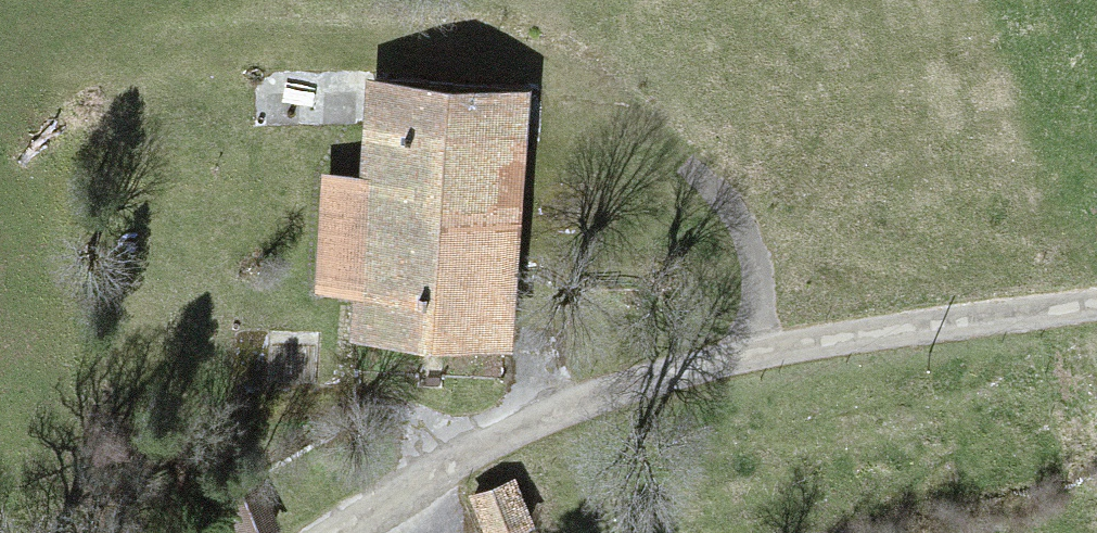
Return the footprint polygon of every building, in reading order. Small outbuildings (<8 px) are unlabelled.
[(509,326),(526,72),(373,62),(366,167),(312,164),(305,271),(359,274),(356,316),(509,326)] [(248,489),(271,532),(291,532),(307,525),(280,472),(248,489)] [(470,501),(483,532),(536,532),(545,529),(523,479),(470,501)]
